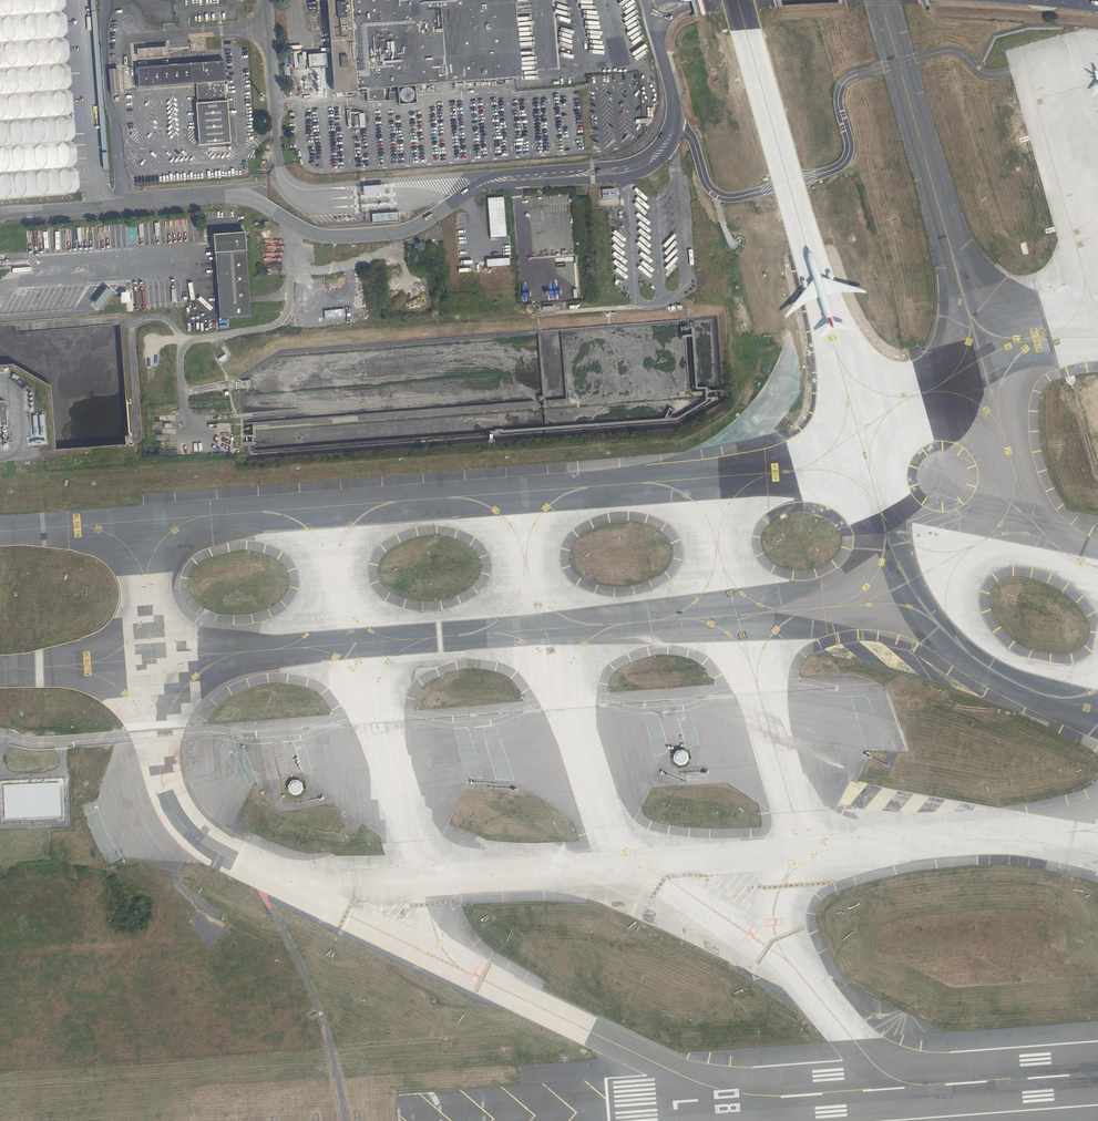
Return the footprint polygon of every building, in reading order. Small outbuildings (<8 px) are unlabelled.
[(75,193),(80,187),(79,172),(73,167),(78,161),(77,146),(71,141),(76,135),(75,120),(69,115),(74,110),(73,94),(67,89),(72,84),(71,68),(65,63),(70,58),(69,42),(63,37),(68,32),(67,16),(61,12),(66,6),(66,0),(0,0),(0,199),(75,193)] [(335,92),(342,92),(342,97),(353,96),(353,91),(354,91),(355,90),(417,86),(454,83),(487,81),(488,87),(503,86),(503,85),(516,83),(516,78),(521,78),(515,0),(328,0),(335,92)] [(139,88),(196,83),(224,81),(226,81),(224,60),(137,67),(139,88)] [(119,69),(110,69),(112,94),(121,94),(119,69)] [(224,81),(196,83),(197,103),(226,101),(224,81)] [(227,101),(226,101),(197,103),(196,103),(199,145),(230,143),(227,101)] [(349,127),(366,126),(365,112),(348,113),(349,127)] [(620,196),(620,188),(599,190),(600,198),(620,196)] [(503,197),(487,198),(488,206),(491,237),(506,236),(503,197)] [(373,215),(373,223),(399,221),(398,213),(373,215)] [(213,234),(215,253),(220,252),(246,250),(245,232),(213,234)] [(220,252),(215,253),(220,318),(251,316),(246,250),(220,252)] [(487,267),(510,266),(510,259),(486,260),(487,267)] [(0,402),(0,441),(1,449),(6,452),(10,448),(7,404),(2,401),(0,402)]
